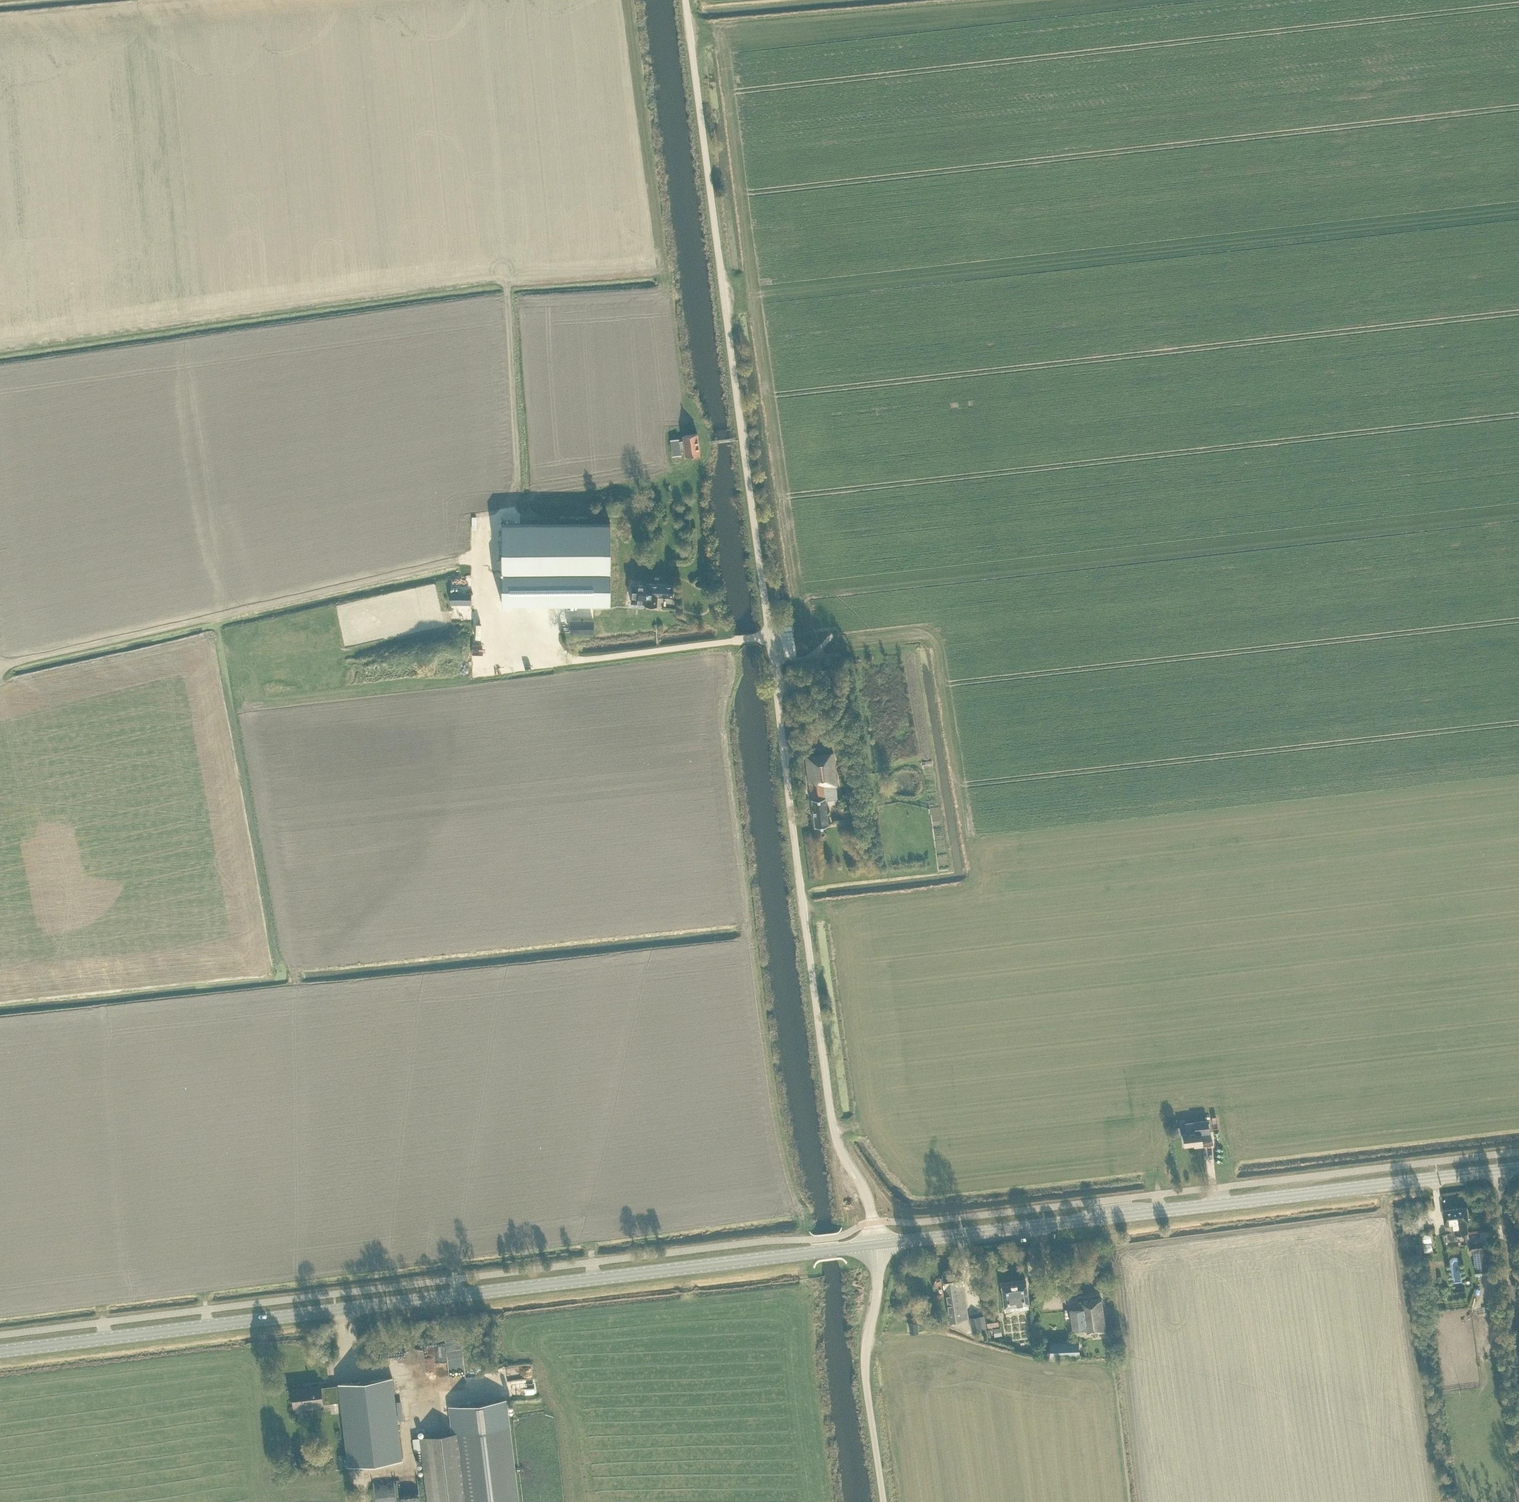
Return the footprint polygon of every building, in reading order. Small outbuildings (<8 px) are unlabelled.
[(671,448),(698,444),(696,434),(682,436),(683,440),(678,441),(678,439),(670,440),(671,448)] [(685,456),(699,454),(698,444),(671,448),(672,455),(680,454),(680,452),(685,451),(685,456)] [(501,523),(501,604),(610,604),(610,523),(609,523),(609,526),(502,526),(502,523),(501,523)] [(632,583),(631,601),(646,602),(645,605),(657,605),(658,595),(673,596),(674,584),(646,583),(646,584),(632,583)] [(471,593),(450,593),(450,604),(471,604),(471,593)] [(824,785),(837,784),(833,751),(805,754),(809,786),(811,787),(815,824),(828,822),(824,785)] [(1202,1145),(1200,1133),(1209,1132),(1207,1119),(1185,1122),(1186,1133),(1183,1133),(1184,1145),(1194,1144),(1194,1146),(1202,1145)] [(1467,1223),(1469,1223),(1467,1207),(1443,1210),(1445,1226),(1454,1225),(1455,1234),(1468,1232),(1467,1223)] [(1489,1273),(1485,1242),(1472,1243),(1475,1275),(1489,1273)] [(1414,1254),(1423,1253),(1421,1243),(1412,1244),(1414,1254)] [(950,1320),(966,1318),(961,1284),(962,1284),(960,1271),(942,1274),(943,1286),(945,1286),(950,1320)] [(1020,1304),(1028,1303),(1026,1283),(1016,1284),(1016,1283),(1010,1284),(1011,1285),(1001,1286),(1004,1306),(1005,1311),(1020,1308),(1020,1304)] [(1087,1333),(1105,1331),(1101,1298),(1079,1301),(1080,1308),(1069,1310),(1072,1329),(1086,1327),(1087,1333)] [(986,1316),(988,1327),(998,1325),(997,1314),(986,1316)] [(972,1331),(982,1330),(980,1316),(970,1317),(972,1331)] [(910,1332),(917,1331),(916,1322),(909,1322),(910,1332)] [(993,1328),(994,1336),(1002,1334),(1000,1326),(993,1328)] [(448,1348),(425,1349),(425,1356),(463,1355),(462,1341),(447,1342),(448,1348)] [(1050,1357),(1079,1356),(1079,1341),(1049,1342),(1050,1357)] [(430,1362),(432,1372),(450,1369),(449,1359),(430,1362)] [(347,1464),(401,1457),(390,1376),(337,1383),(337,1385),(320,1387),(319,1385),(290,1388),(292,1406),(339,1400),(347,1464)] [(510,1426),(507,1399),(449,1406),(452,1432),(418,1436),(418,1437),(412,1438),(414,1450),(420,1449),(427,1501),(519,1501),(510,1426)]
